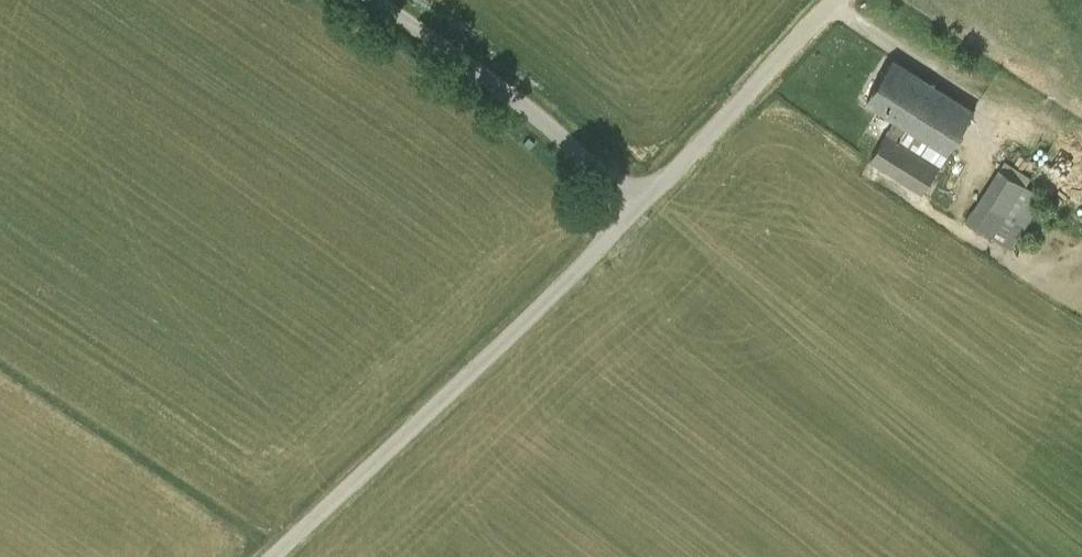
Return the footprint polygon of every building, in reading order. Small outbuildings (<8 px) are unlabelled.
[(896,119),(871,159),(924,193),(975,111),(893,59),(867,101),(896,119)] [(1000,167),(967,220),(1013,249),(1046,197),(1026,185),(1031,177),(1005,161),(1001,168),(1000,167)]
